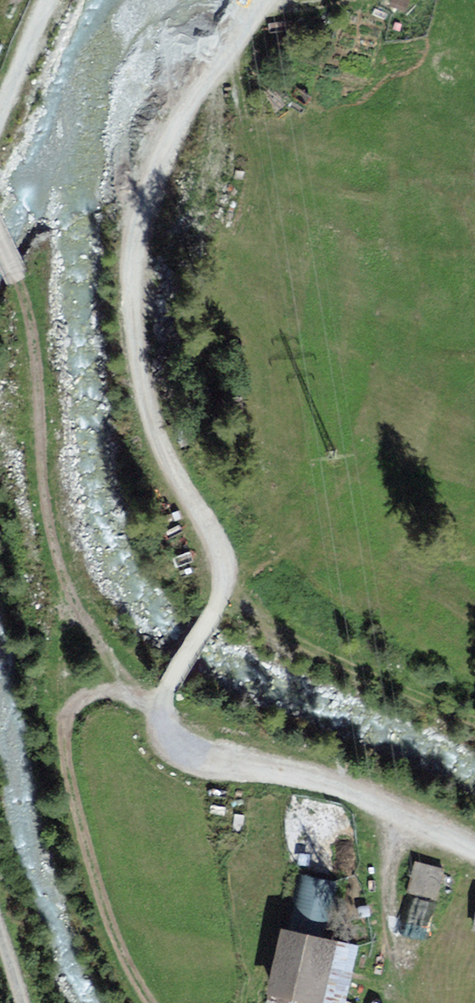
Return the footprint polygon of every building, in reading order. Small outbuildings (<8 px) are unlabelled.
[(431,899),(439,869),(412,862),(404,892),(431,899)] [(326,903),(331,880),(305,874),(299,897),(326,903)] [(317,998),(331,938),(283,927),(270,987),(317,998)]
